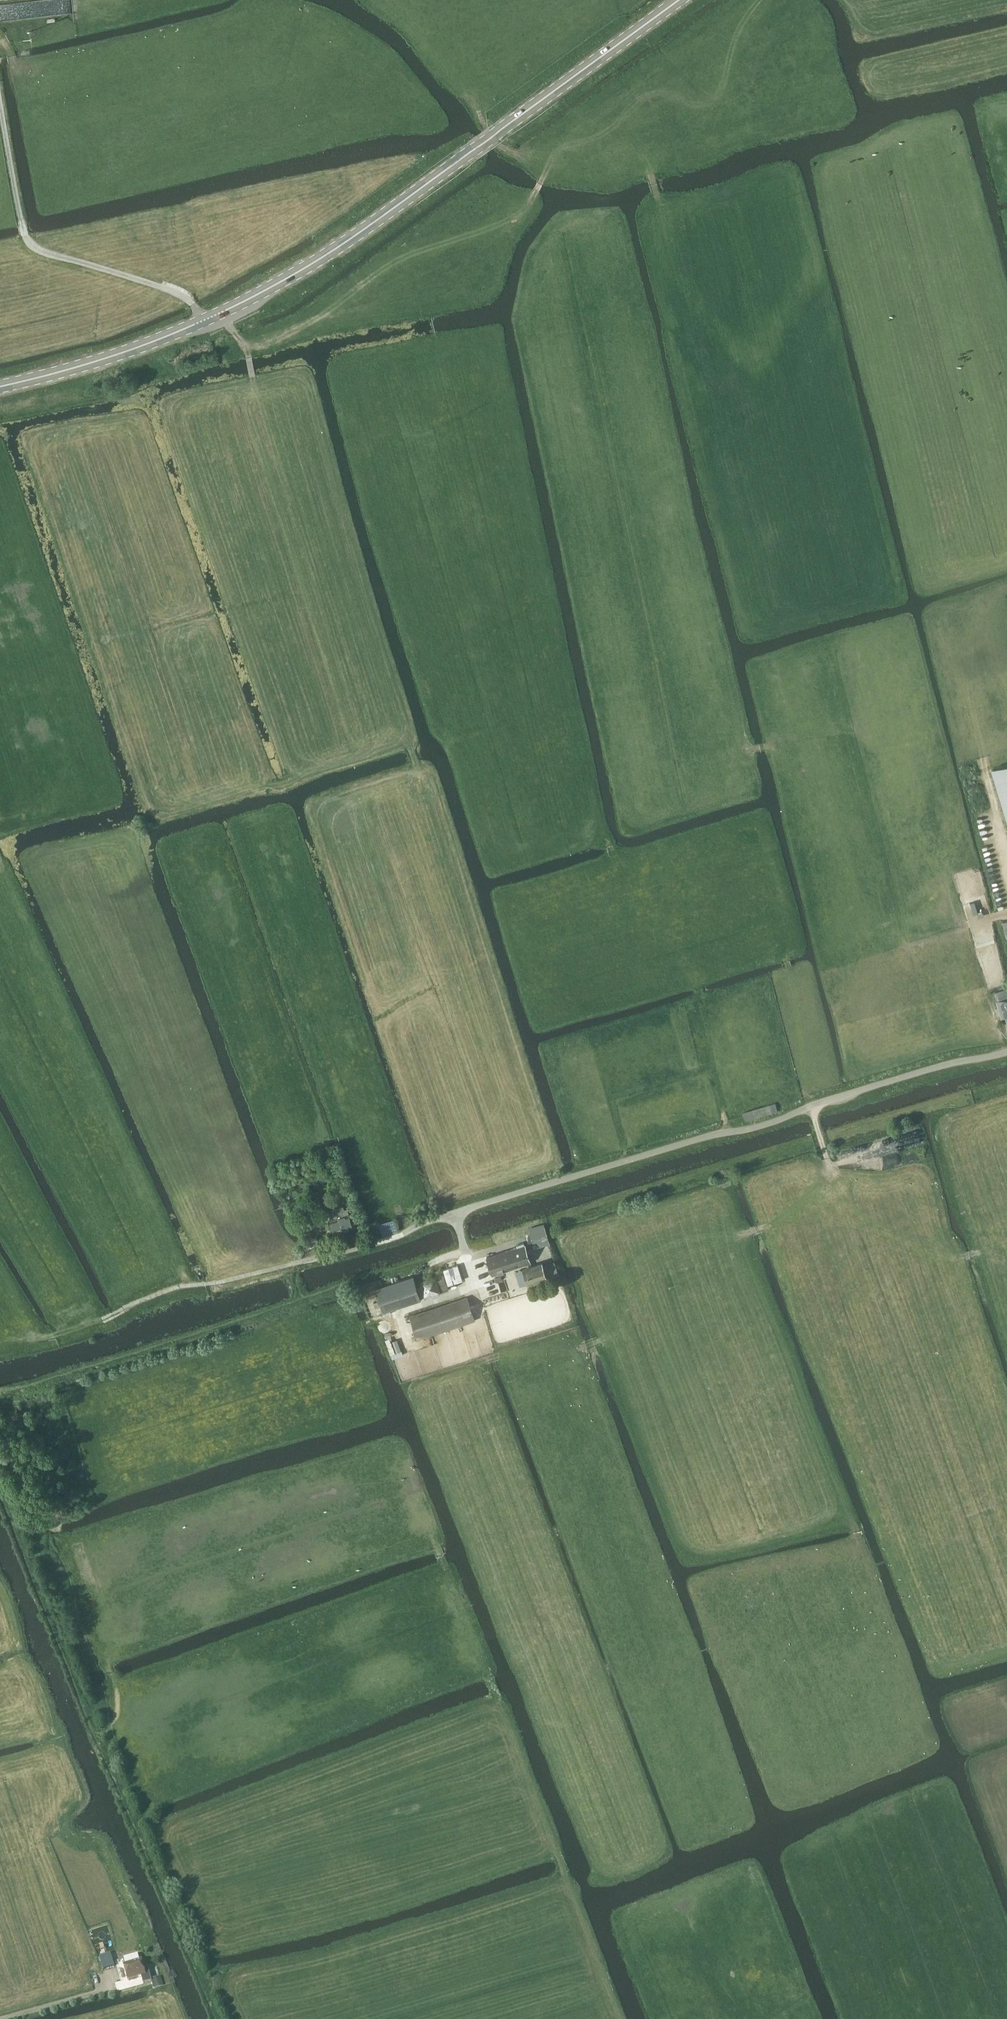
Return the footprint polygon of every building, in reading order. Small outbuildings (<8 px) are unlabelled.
[(993,769),(1006,816),(1006,764),(993,769)] [(426,1204),(417,1207),(419,1213),(428,1211),(426,1204)] [(334,1212),(329,1213),(331,1220),(334,1231),(353,1225),(349,1214),(350,1214),(348,1207),(344,1208),(343,1205),(333,1208),(334,1212)] [(544,1229),(530,1234),(530,1236),(533,1244),(537,1242),(539,1248),(548,1245),(547,1239),(546,1239),(544,1232),(544,1229)] [(306,1238),(303,1239),(307,1248),(316,1245),(315,1243),(318,1242),(316,1237),(313,1238),(310,1231),(305,1234),(306,1238)] [(531,1262),(525,1244),(486,1257),(492,1275),(531,1262)] [(527,1284),(547,1278),(542,1262),(523,1269),(527,1284)] [(460,1264),(458,1265),(461,1276),(459,1277),(460,1281),(468,1278),(463,1263),(460,1264)] [(454,1266),(449,1268),(454,1283),(459,1281),(458,1277),(460,1276),(459,1272),(457,1273),(454,1266)] [(383,1311),(421,1298),(414,1276),(376,1288),(383,1311)] [(420,1281),(425,1296),(440,1291),(436,1276),(420,1281)] [(475,1321),(467,1297),(409,1316),(417,1340),(475,1321)] [(124,1970),(127,1980),(141,1976),(143,1983),(152,1980),(151,1978),(148,1967),(144,1968),(142,1959),(140,1959),(138,1953),(124,1957),(126,1963),(123,1964),(124,1970)] [(160,1976),(152,1978),(155,1988),(163,1985),(160,1976)]
